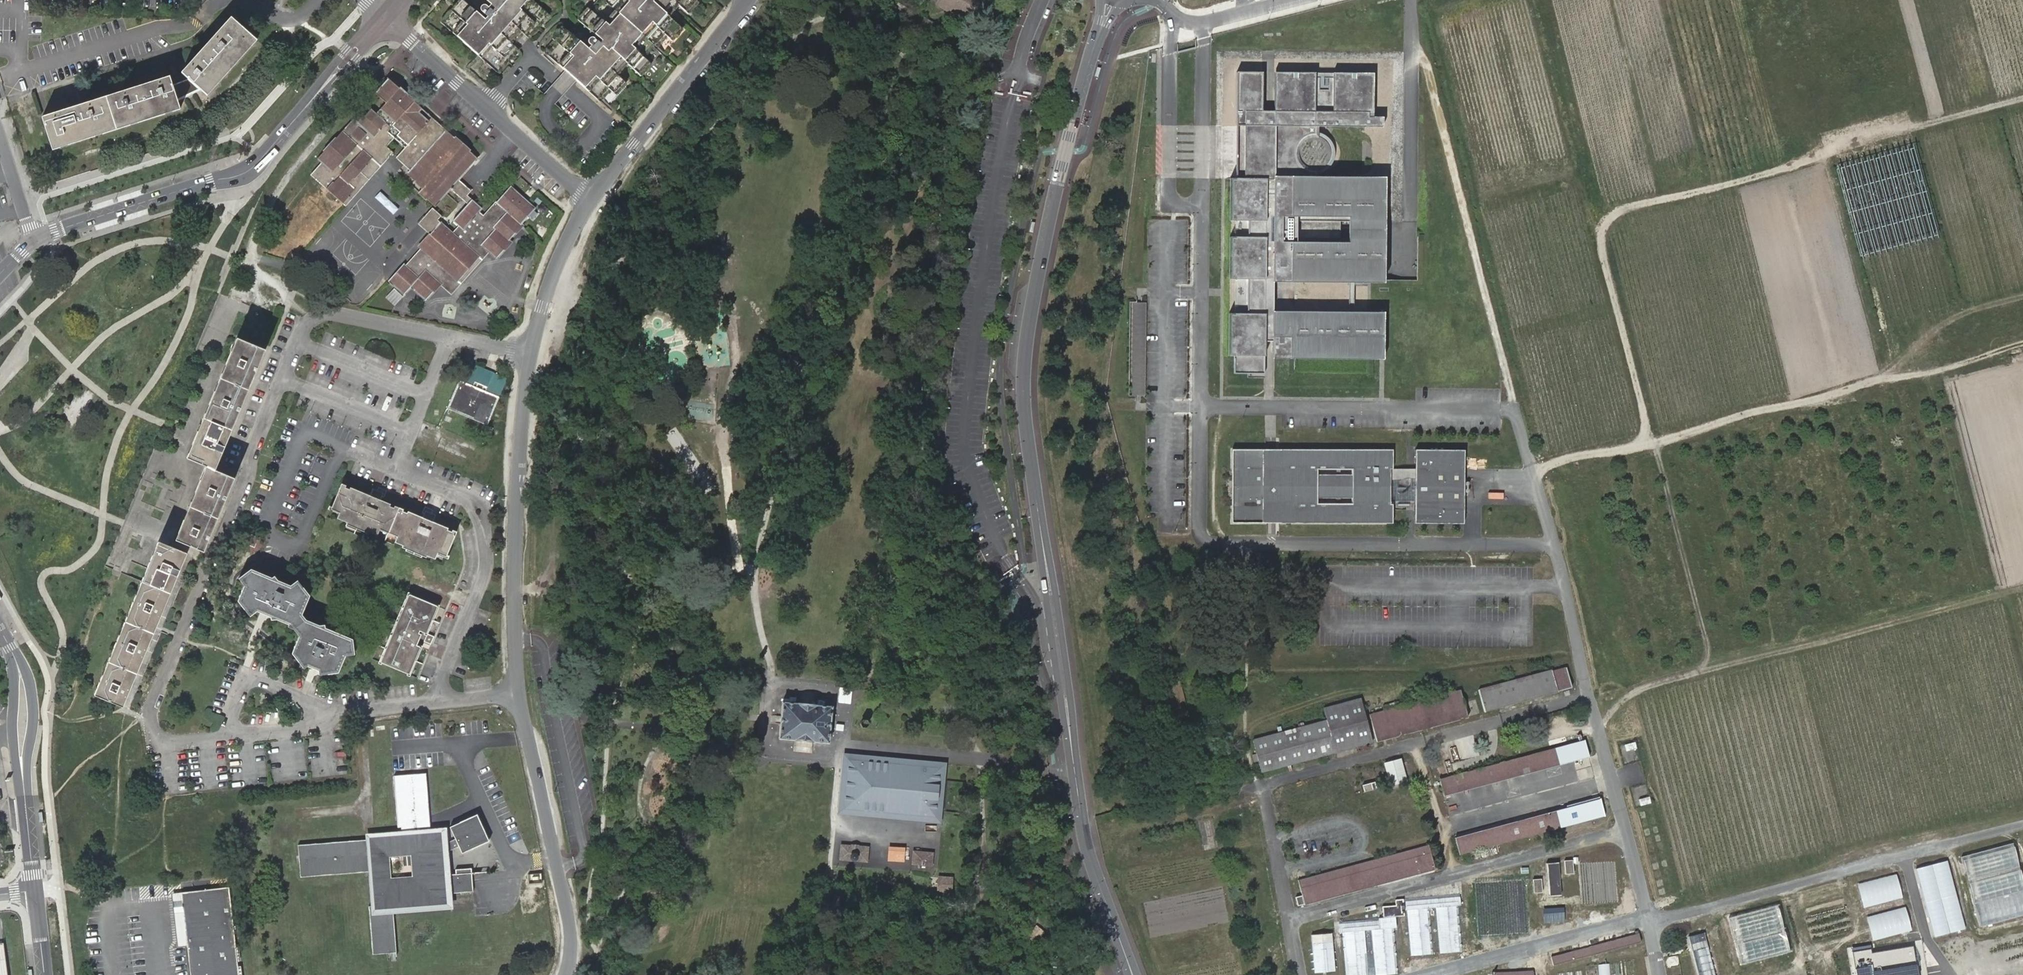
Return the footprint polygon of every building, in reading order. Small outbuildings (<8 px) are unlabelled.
[(480,0),(471,0),(470,1),(471,3),(473,6),(475,7),(473,9),(464,0),(461,0),(440,22),(498,73),(519,50),(514,45),(523,33),(528,38),(550,14),(539,5),(539,1),(536,2),(534,0),(480,0)] [(657,47),(666,37),(672,42),(682,30),(668,17),(678,6),(688,16),(699,4),(695,0),(581,0),(580,1),(579,0),(578,0),(568,11),(583,25),(581,25),(579,25),(579,29),(581,32),(581,35),(582,36),(586,41),(584,45),(573,35),(573,32),(569,32),(564,26),(553,38),(554,40),(544,52),(545,53),(560,66),(565,70),(571,75),(577,80),(600,101),(603,98),(610,90),(615,95),(626,83),(616,74),(627,62),(641,76),(651,65),(646,60),(654,51),(657,47)] [(985,0),(935,0),(932,6),(951,17),(955,10),(974,21),(985,0)] [(912,11),(898,3),(894,9),(908,17),(912,11)] [(257,40),(230,17),(180,73),(187,78),(199,89),(207,96),(257,40)] [(920,24),(941,36),(945,29),(924,17),(920,24)] [(669,58),(657,47),(654,51),(666,61),(669,58)] [(560,66),(545,53),(543,55),(558,69),(560,66)] [(571,75),(565,70),(558,79),(552,85),(558,90),(564,95),(569,89),(577,80),(571,75)] [(1242,128),(1259,128),(1259,181),(1242,181),(1241,377),(1266,377),(1266,350),(1266,344),(1272,344),(1272,350),(1374,351),(1374,314),(1353,313),(1354,283),(1374,284),(1374,244),(1349,244),(1350,219),(1374,219),(1375,180),(1319,180),(1319,174),(1325,172),(1329,170),(1332,166),(1336,159),(1336,152),(1335,146),(1333,141),(1327,135),(1320,132),(1319,132),(1320,128),(1383,128),(1383,119),(1373,119),(1373,97),(1333,97),(1333,112),(1316,112),(1316,97),(1276,97),(1275,113),(1261,113),(1261,74),(1242,74),(1242,128)] [(42,117),(52,151),(79,142),(179,110),(176,101),(171,84),(169,75),(42,117)] [(1276,75),(1276,97),(1316,97),(1316,75),(1276,75)] [(1333,97),(1373,97),(1373,76),(1333,75),(1333,97)] [(199,89),(187,78),(171,84),(176,101),(199,89)] [(412,102),(413,101),(389,79),(377,93),(387,101),(375,114),(371,110),(359,123),(354,119),(319,159),(323,162),(312,175),(343,203),(355,190),(350,184),(372,158),(374,160),(387,146),(394,138),(395,139),(398,136),(408,144),(405,148),(397,157),(411,171),(408,174),(423,187),(420,191),(435,205),(450,187),(463,200),(467,196),(472,190),(459,178),(477,158),(440,124),(436,129),(418,113),(421,109),(412,102)] [(614,108),(603,98),(600,101),(612,112),(614,108)] [(440,124),(413,101),(412,102),(421,109),(418,113),(436,129),(440,124)] [(1242,181),(1259,181),(1259,128),(1242,128),(1242,181)] [(395,139),(405,148),(408,144),(398,136),(395,139)] [(350,184),(355,190),(359,192),(395,152),(387,146),(374,160),(372,158),(350,184)] [(1374,284),(1385,284),(1385,180),(1375,180),(1374,219),(1374,244),(1374,284)] [(429,234),(418,247),(419,249),(404,266),(402,264),(389,279),(404,294),(411,286),(426,299),(440,284),(429,274),(437,264),(457,281),(478,257),(473,252),(480,244),(485,249),(496,258),(510,241),(508,240),(521,224),(534,208),(509,186),(481,218),(475,214),(481,207),(472,200),(453,222),(457,226),(452,232),(435,218),(439,214),(430,206),(416,222),(429,234)] [(1374,219),(1350,219),(1349,244),(1374,244),(1374,219)] [(480,244),(473,252),(478,257),(485,249),(480,244)] [(429,274),(440,284),(451,293),(459,283),(457,281),(437,264),(429,274)] [(1148,394),(1150,300),(1136,300),(1134,393),(1148,394)] [(1374,361),(1384,361),(1385,314),(1374,314),(1374,351),(1374,361)] [(215,469),(265,349),(237,337),(187,457),(207,466),(177,539),(204,550),(235,477),(215,469)] [(1272,350),(1272,360),(1374,361),(1374,351),(1272,350)] [(501,395),(461,379),(449,408),(490,424),(501,395)] [(694,415),(714,417),(715,404),(695,402),(694,415)] [(1234,452),(1390,453),(1393,450),(1232,450),(1232,523),(1393,523),(1390,521),(1234,520),(1234,452)] [(1463,523),(1464,450),(1415,450),(1415,469),(1415,479),(1415,494),(1415,504),(1415,523),(1463,523)] [(1390,521),(1390,453),(1234,452),(1234,520),(1390,521)] [(1415,469),(1393,469),(1393,479),(1415,479),(1415,469)] [(384,491),(382,496),(385,493),(387,486),(378,483),(378,489),(384,491)] [(380,529),(388,532),(398,509),(394,507),(394,509),(393,511),(388,509),(389,507),(390,505),(380,501),(382,496),(384,491),(378,489),(377,490),(376,494),(377,494),(376,498),(370,496),(366,494),(366,495),(349,488),(349,490),(348,492),(344,491),(345,488),(346,487),(341,485),(331,508),(339,512),(337,518),(377,535),(380,529)] [(1415,494),(1393,494),(1393,504),(1415,504),(1415,494)] [(412,550),(411,552),(436,562),(439,555),(447,558),(457,534),(454,533),(453,535),(452,537),(447,535),(448,533),(449,530),(448,530),(437,525),(429,522),(427,521),(429,516),(431,517),(434,512),(426,508),(423,515),(426,516),(424,519),(408,513),(407,514),(407,516),(402,514),(402,512),(403,511),(398,509),(388,532),(397,536),(394,542),(412,550)] [(242,542),(255,547),(260,536),(247,531),(242,542)] [(158,542),(126,620),(129,621),(98,694),(118,703),(122,693),(128,695),(131,689),(125,686),(126,682),(130,683),(135,672),(131,670),(138,653),(145,656),(147,649),(141,647),(142,643),(147,644),(152,631),(148,630),(155,612),(161,615),(164,608),(158,606),(159,603),(163,605),(168,591),(164,589),(170,576),(173,577),(174,574),(178,575),(179,571),(173,568),(175,563),(179,564),(180,561),(183,563),(187,552),(165,542),(159,540),(158,542)] [(179,571),(183,563),(180,561),(179,564),(175,563),(173,568),(179,571)] [(285,621),(305,607),(310,597),(309,596),(310,594),(303,585),(302,586),(298,585),(295,581),(291,584),(277,579),(275,574),(273,576),(252,567),(242,575),(246,579),(245,583),(238,599),(244,607),(246,606),(249,608),(253,612),(256,609),(263,612),(265,608),(271,610),(269,614),(270,618),(277,617),(285,621)] [(164,608),(178,575),(174,574),(173,577),(170,576),(164,589),(168,591),(163,605),(159,603),(158,606),(164,608)] [(410,594),(380,662),(407,674),(422,639),(431,643),(434,635),(425,631),(436,605),(410,594)] [(246,606),(244,607),(249,615),(253,612),(249,608),(246,606)] [(294,626),(303,620),(302,615),(303,613),(305,607),(285,621),(289,623),(294,626)] [(147,649),(161,615),(155,612),(148,630),(152,631),(147,644),(142,643),(141,647),(147,649)] [(129,621),(126,620),(96,693),(98,694),(129,621)] [(327,673),(334,673),(340,659),(343,658),(347,651),(350,650),(348,639),(319,628),(318,625),(318,623),(313,624),(303,620),(294,626),(300,633),(299,636),(299,637),(292,653),(297,660),(299,659),(304,661),(305,663),(307,666),(313,668),(315,663),(323,666),(322,669),(328,671),(327,673)] [(348,639),(350,650),(353,650),(351,637),(326,628),(326,624),(321,624),(318,623),(318,625),(319,628),(348,639)] [(294,626),(291,628),(292,629),(299,637),(299,636),(300,633),(294,626)] [(131,689),(145,656),(138,653),(131,670),(135,672),(130,683),(126,682),(125,686),(131,689)] [(340,659),(334,673),(337,673),(343,658),(340,659)] [(299,659),(297,660),(301,665),(304,669),(307,666),(305,663),(304,661),(299,659)] [(318,674),(327,673),(328,671),(322,669),(323,666),(315,663),(313,668),(317,670),(318,674)] [(1552,669),(1557,688),(1570,684),(1565,665),(1552,669)] [(1485,709),(1557,689),(1557,688),(1552,669),(1551,668),(1480,688),(1485,709)] [(1375,739),(1394,734),(1388,716),(1462,696),(1460,688),(1368,712),(1375,739)] [(122,693),(118,703),(124,705),(128,695),(122,693)] [(1388,716),(1394,734),(1467,714),(1462,696),(1388,716)] [(1262,772),(1371,742),(1360,700),(1322,711),(1323,719),(1253,738),(1262,772)] [(782,702),(779,739),(804,741),(829,744),(833,707),(782,702)] [(1584,740),(1440,779),(1444,794),(1588,755),(1584,740)] [(1407,778),(1402,757),(1384,761),(1389,783),(1407,778)] [(940,768),(850,759),(845,808),(936,817),(940,768)] [(455,874),(440,875),(440,871),(434,871),(433,855),(439,853),(458,845),(462,853),(490,841),(478,816),(450,828),(455,840),(438,848),(437,834),(420,834),(419,827),(429,826),(425,773),(392,775),(395,825),(399,825),(400,834),(378,836),(378,840),(371,840),(366,840),(366,837),(297,840),(299,872),(368,868),(368,864),(373,864),(376,903),(370,904),(374,953),(399,951),(395,903),(445,899),(445,895),(473,893),(471,868),(455,870),(455,874)] [(1459,852),(1605,814),(1602,799),(1455,837),(1459,852)] [(1983,924),(2022,915),(2022,855),(2020,841),(1967,854),(1983,924)] [(1415,855),(1419,871),(1434,867),(1428,844),(1299,877),(1303,892),(1296,894),(1297,902),(1319,897),(1315,881),(1415,855)] [(867,863),(868,848),(858,847),(858,846),(852,845),(851,847),(841,846),(840,861),(867,863)] [(932,853),(913,852),(912,863),(931,865),(932,853)] [(1319,897),(1419,871),(1415,855),(1315,881),(1319,897)] [(1951,858),(1919,866),(1937,935),(1968,927),(1951,858)] [(1573,874),(1573,864),(1572,860),(1563,861),(1564,875),(1573,874)] [(1545,863),(1548,895),(1559,894),(1557,862),(1545,863)] [(1896,874),(1858,884),(1864,908),(1902,898),(1896,874)] [(1533,883),(1534,893),(1542,893),(1541,879),(1533,879),(1533,883)] [(952,882),(937,881),(936,897),(950,898),(952,882)] [(235,946),(230,898),(229,893),(229,886),(182,892),(185,915),(187,934),(188,945),(191,974),(239,974),(237,959),(235,946)] [(185,915),(182,892),(173,893),(179,946),(188,945),(187,934),(185,915)] [(1457,892),(1403,897),(1404,909),(1426,907),(1433,906),(1455,905),(1458,905),(1457,892)] [(1404,909),(1403,897),(1394,898),(1394,902),(1381,904),(1382,914),(1393,914),(1394,926),(1397,926),(1396,915),(1400,915),(1400,909),(1404,909)] [(1760,957),(1796,948),(1784,903),(1750,912),(1753,925),(1756,924),(1759,935),(1753,936),(1755,947),(1757,947),(1760,957)] [(1458,951),(1455,905),(1433,906),(1437,952),(1458,951)] [(1905,906),(1866,916),(1873,941),(1911,931),(1905,906)] [(1426,907),(1404,909),(1407,955),(1429,953),(1426,907)] [(1563,908),(1543,908),(1544,923),(1564,921),(1563,908)] [(1393,914),(1382,914),(1371,916),(1372,926),(1375,972),(1397,970),(1394,926),(1393,914)] [(1372,926),(1371,916),(1339,918),(1339,929),(1343,929),(1365,927),(1372,926)] [(1365,927),(1343,929),(1347,974),(1368,972),(1365,927)] [(1332,929),(1312,930),(1314,974),(1334,973),(1332,929)] [(1635,935),(1591,947),(1551,957),(1554,964),(1593,954),(1641,941),(1639,934),(1638,934),(1637,930),(1634,931),(1635,932),(1635,934),(1635,935)] [(1687,933),(1697,974),(1715,974),(1703,930),(1687,933)] [(1920,944),(1875,950),(1874,944),(1854,947),(1858,974),(1924,974),(1920,944)] [(6,946),(0,946),(0,974),(9,974),(6,946)] [(1612,962),(1600,962),(1600,974),(1612,974),(1612,962)]
